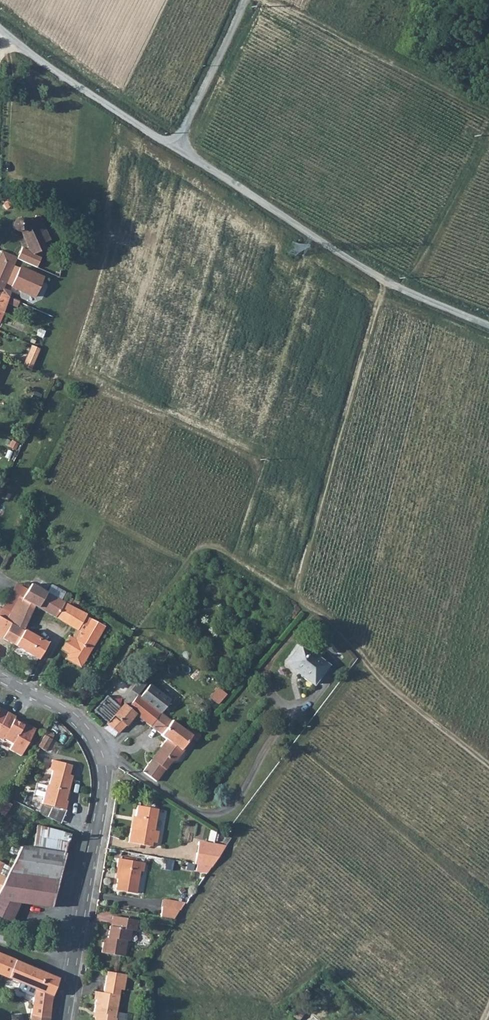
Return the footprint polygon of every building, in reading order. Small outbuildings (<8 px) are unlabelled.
[(24,253),(28,260),(44,251),(28,222),(24,224),(23,224),(21,222),(20,221),(17,220),(15,220),(12,222),(11,223),(9,226),(9,228),(10,231),(11,233),(13,235),(15,236),(18,236),(20,235),(30,249),(24,253)] [(13,267),(17,258),(2,252),(0,255),(0,261),(13,267)] [(15,268),(13,267),(0,261),(0,294),(8,297),(10,292),(3,289),(5,285),(11,288),(19,270),(15,268)] [(0,294),(0,310),(4,312),(7,305),(17,309),(19,302),(8,297),(0,294)] [(35,346),(33,351),(41,355),(43,350),(35,346)] [(33,351),(28,364),(36,367),(41,355),(33,351)] [(64,602),(32,584),(24,600),(18,598),(11,612),(2,607),(0,611),(0,618),(23,630),(35,607),(55,617),(64,602)] [(55,617),(66,624),(75,608),(64,602),(55,617)] [(91,617),(75,608),(66,624),(77,630),(73,636),(71,635),(62,650),(68,653),(65,659),(82,668),(105,626),(91,618),(91,617)] [(15,646),(23,630),(0,618),(0,638),(15,646)] [(15,646),(39,659),(47,644),(23,630),(15,646)] [(303,675),(317,656),(301,644),(288,662),(301,672),(301,673),(303,675)] [(316,684),(330,665),(317,656),(303,675),(316,684)] [(119,734),(136,715),(151,727),(162,712),(171,701),(149,685),(141,696),(133,690),(121,707),(107,696),(95,711),(108,722),(107,724),(119,734)] [(15,712),(6,707),(0,719),(0,735),(2,736),(4,734),(13,739),(10,745),(20,751),(35,724),(26,719),(25,720),(14,714),(15,712)] [(158,782),(159,780),(181,750),(183,751),(194,735),(189,731),(162,712),(151,727),(163,734),(163,737),(167,740),(144,772),(158,782)] [(42,747),(48,736),(41,732),(34,743),(42,747)] [(47,781),(45,781),(40,800),(63,805),(66,797),(63,796),(65,786),(67,787),(70,772),(51,767),(47,781)] [(11,797),(4,794),(0,800),(0,808),(5,810),(11,797)] [(157,831),(161,808),(140,805),(136,829),(133,828),(131,842),(155,846),(155,842),(159,843),(161,832),(157,831)] [(37,823),(33,846),(64,850),(68,830),(37,823)] [(201,841),(199,853),(221,856),(228,846),(201,841)] [(61,865),(64,850),(33,846),(21,844),(20,846),(61,865)] [(61,865),(20,846),(7,875),(0,889),(0,915),(11,920),(21,900),(50,905),(54,877),(58,877),(61,865)] [(221,856),(199,853),(197,865),(213,868),(221,856)] [(118,867),(121,868),(117,890),(137,894),(141,872),(144,873),(146,864),(119,859),(118,867)] [(165,899),(164,907),(178,909),(180,901),(165,899)] [(164,907),(162,917),(164,917),(176,919),(182,910),(178,909),(164,907)] [(109,942),(105,941),(103,953),(125,957),(128,941),(131,942),(133,930),(138,931),(140,921),(115,916),(113,925),(112,925),(109,942)] [(0,952),(0,972),(4,974),(26,982),(35,986),(31,1013),(51,1016),(54,994),(60,978),(60,977),(0,952)] [(96,1012),(95,1019),(118,1019),(116,1018),(120,995),(121,990),(125,990),(128,975),(108,971),(104,992),(96,991),(94,1000),(96,1001),(94,1012),(96,1012)]
